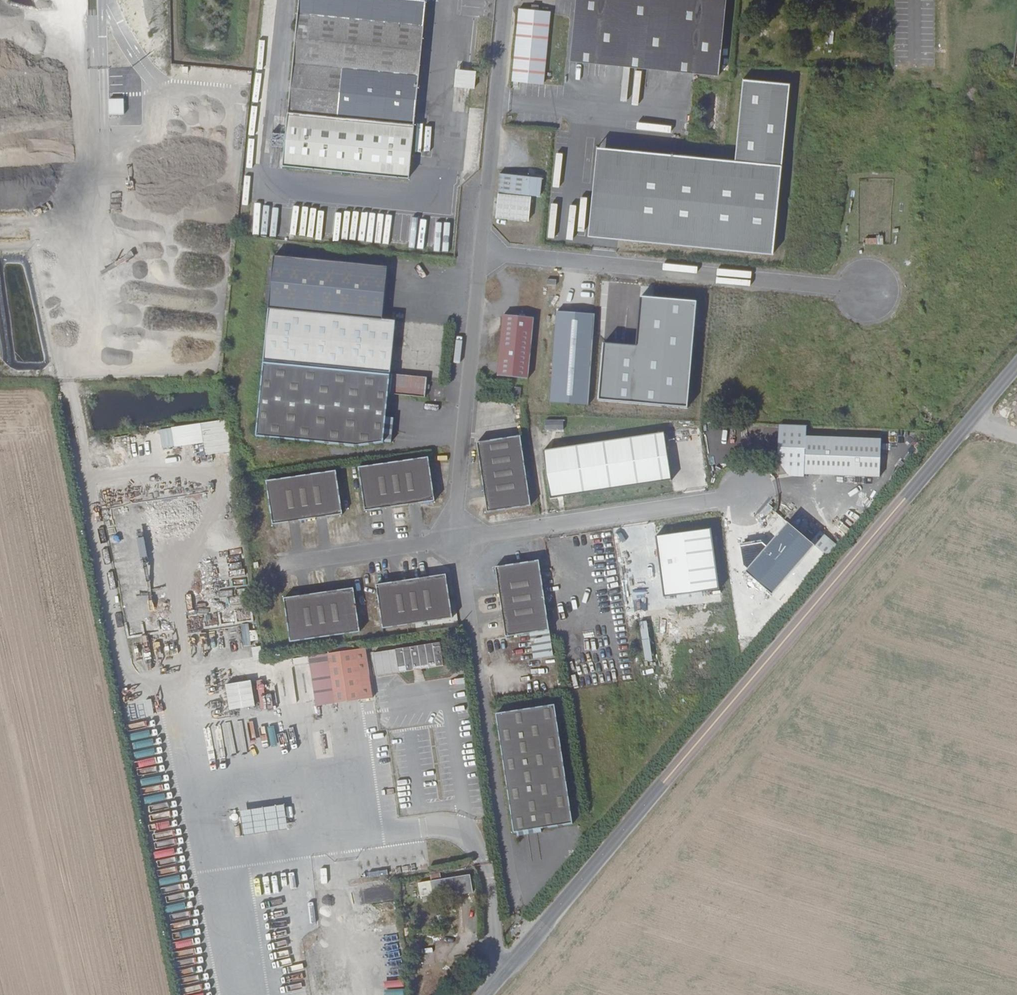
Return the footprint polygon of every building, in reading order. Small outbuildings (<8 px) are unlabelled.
[(282,161),(409,175),(428,0),(301,0),(282,161)] [(570,60),(719,76),(728,0),(577,0),(570,60)] [(521,10),(513,82),(544,86),(553,14),(541,13),(532,12),(521,10)] [(455,68),(455,87),(476,87),(476,69),(455,68)] [(773,255),(790,84),(743,80),(735,162),(597,148),(588,237),(773,255)] [(541,177),(499,172),(497,191),(538,196),(541,177)] [(528,221),(530,197),(499,194),(496,218),(528,221)] [(882,236),(865,237),(866,245),(883,244),(882,236)] [(381,267),(266,257),(249,434),(352,444),(376,446),(381,395),(420,399),(422,379),(385,375),(390,321),(376,320),(381,267)] [(687,406),(696,300),(642,296),(638,346),(603,343),(598,399),(687,406)] [(594,314),(556,311),(550,402),(588,405),(594,314)] [(533,317),(502,314),(497,375),(527,378),(533,317)] [(206,455),(232,451),(227,419),(159,429),(162,449),(204,443),(206,455)] [(564,419),(545,420),(545,431),(564,430),(564,419)] [(806,426),(780,425),(778,458),(789,476),(804,477),(804,474),(879,477),(880,439),(806,437),(806,426)] [(670,478),(663,432),(544,450),(551,496),(670,478)] [(524,503),(512,435),(470,443),(481,510),(524,503)] [(420,457),(353,468),(360,511),(427,500),(420,457)] [(261,483),(267,527),(335,515),(328,472),(261,483)] [(841,521),(836,526),(846,535),(851,529),(841,521)] [(772,593),(813,544),(788,522),(746,571),(772,593)] [(710,529),(656,536),(664,595),(718,588),(710,529)] [(829,557),(839,546),(821,530),(811,541),(829,557)] [(550,656),(533,560),(490,567),(502,635),(525,631),(530,659),(550,656)] [(378,628),(447,617),(440,575),(371,586),(378,628)] [(280,601),(287,643),(354,632),(348,591),(280,601)] [(254,661),(263,660),(260,646),(251,647),(254,661)] [(367,698),(359,649),(323,655),(331,704),(367,698)] [(418,653),(391,657),(393,672),(416,668),(417,673),(424,672),(423,667),(441,664),(438,649),(424,652),(424,649),(417,650),(418,653)] [(308,657),(292,658),(293,667),(309,665),(308,657)] [(252,682),(218,685),(221,710),(255,706),(252,682)] [(548,704),(490,713),(512,830),(569,820),(548,704)] [(177,791),(144,798),(160,883),(173,881),(169,858),(163,860),(160,848),(168,847),(166,833),(181,830),(179,823),(186,822),(183,807),(195,805),(192,789),(194,789),(188,757),(171,760),(177,791)] [(244,836),(289,828),(285,804),(240,812),(244,836)] [(424,881),(426,899),(469,892),(466,874),(424,881)] [(380,944),(398,941),(390,892),(356,898),(360,918),(375,916),(380,944)] [(335,994),(354,994),(353,988),(345,989),(345,986),(334,987),(335,994)]
